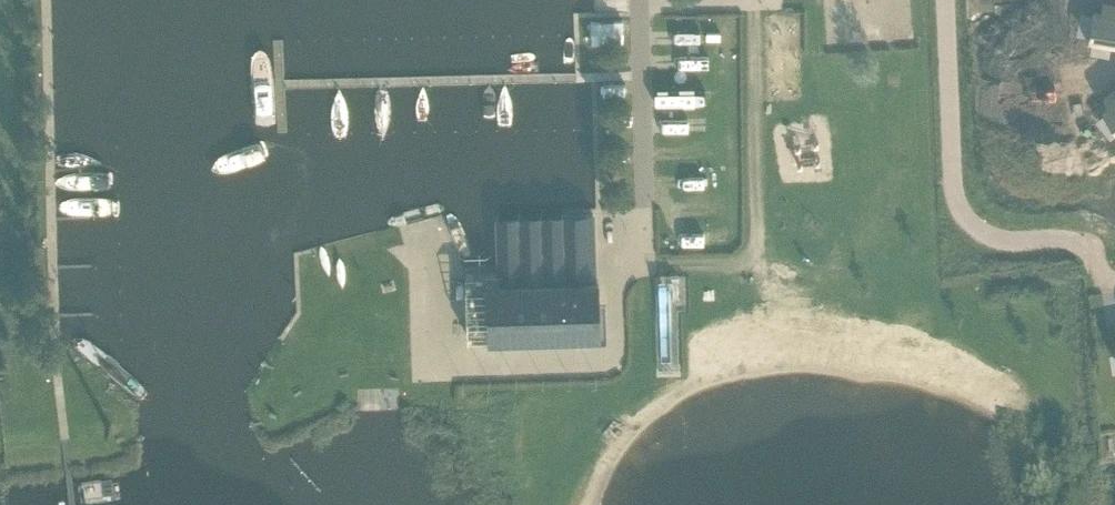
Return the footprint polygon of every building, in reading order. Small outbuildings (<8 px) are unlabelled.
[(1090,38),(1093,38),(1091,47),(1109,50),(1111,41),(1114,42),(1114,6),(1103,4),(1102,12),(1095,11),(1090,38)] [(1105,98),(1110,104),(1105,109),(1114,121),(1114,90),(1105,98)] [(656,144),(657,156),(678,155),(678,143),(656,144)] [(673,169),(673,184),(701,185),(701,170),(673,169)] [(594,280),(592,214),(561,215),(563,281),(498,283),(498,273),(465,274),(467,337),(600,333),(598,280),(594,280)]
